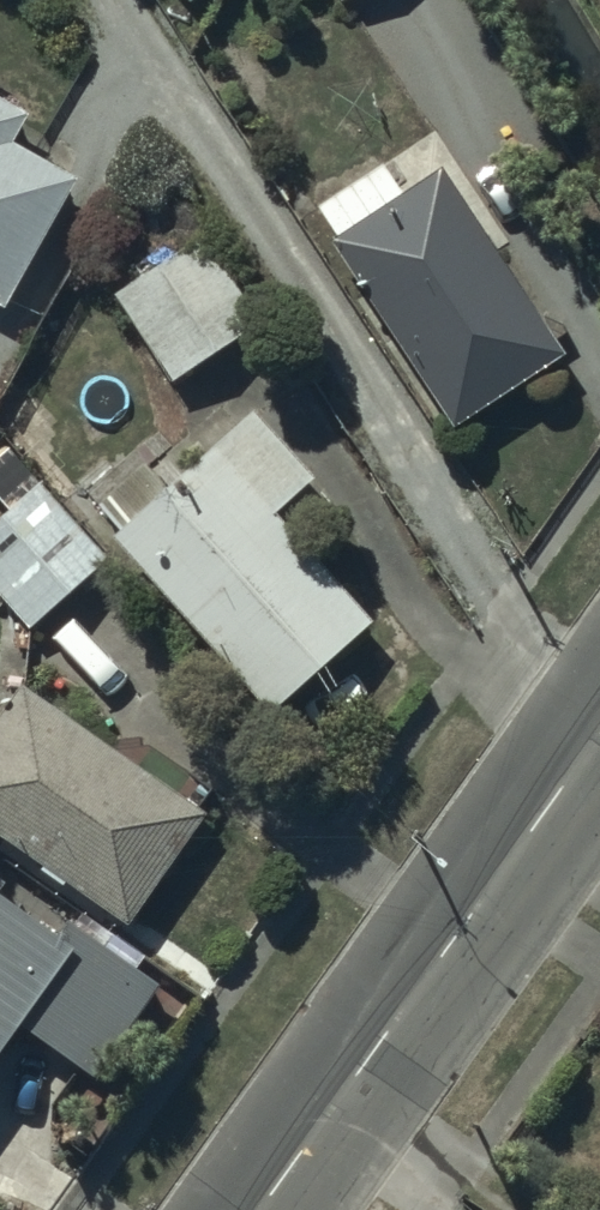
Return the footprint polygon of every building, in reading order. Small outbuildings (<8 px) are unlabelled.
[(190,18),(212,0),(176,0),(190,18)] [(12,328),(86,200),(21,163),(37,136),(0,116),(0,322),(12,328)] [(577,370),(454,185),(346,256),(468,441),(577,370)] [(266,345),(206,256),(125,311),(185,399),(266,345)] [(319,500),(259,433),(120,558),(279,733),(379,643),(281,534),(319,500)] [(8,449),(0,455),(0,502),(1,503),(32,479),(8,449)] [(46,499),(0,539),(0,599),(38,641),(113,575),(46,499)] [(31,704),(0,748),(0,846),(137,943),(215,834),(31,704)] [(0,895),(0,1051),(74,947),(0,895)] [(151,984),(69,925),(6,1012),(89,1072),(151,984)]
